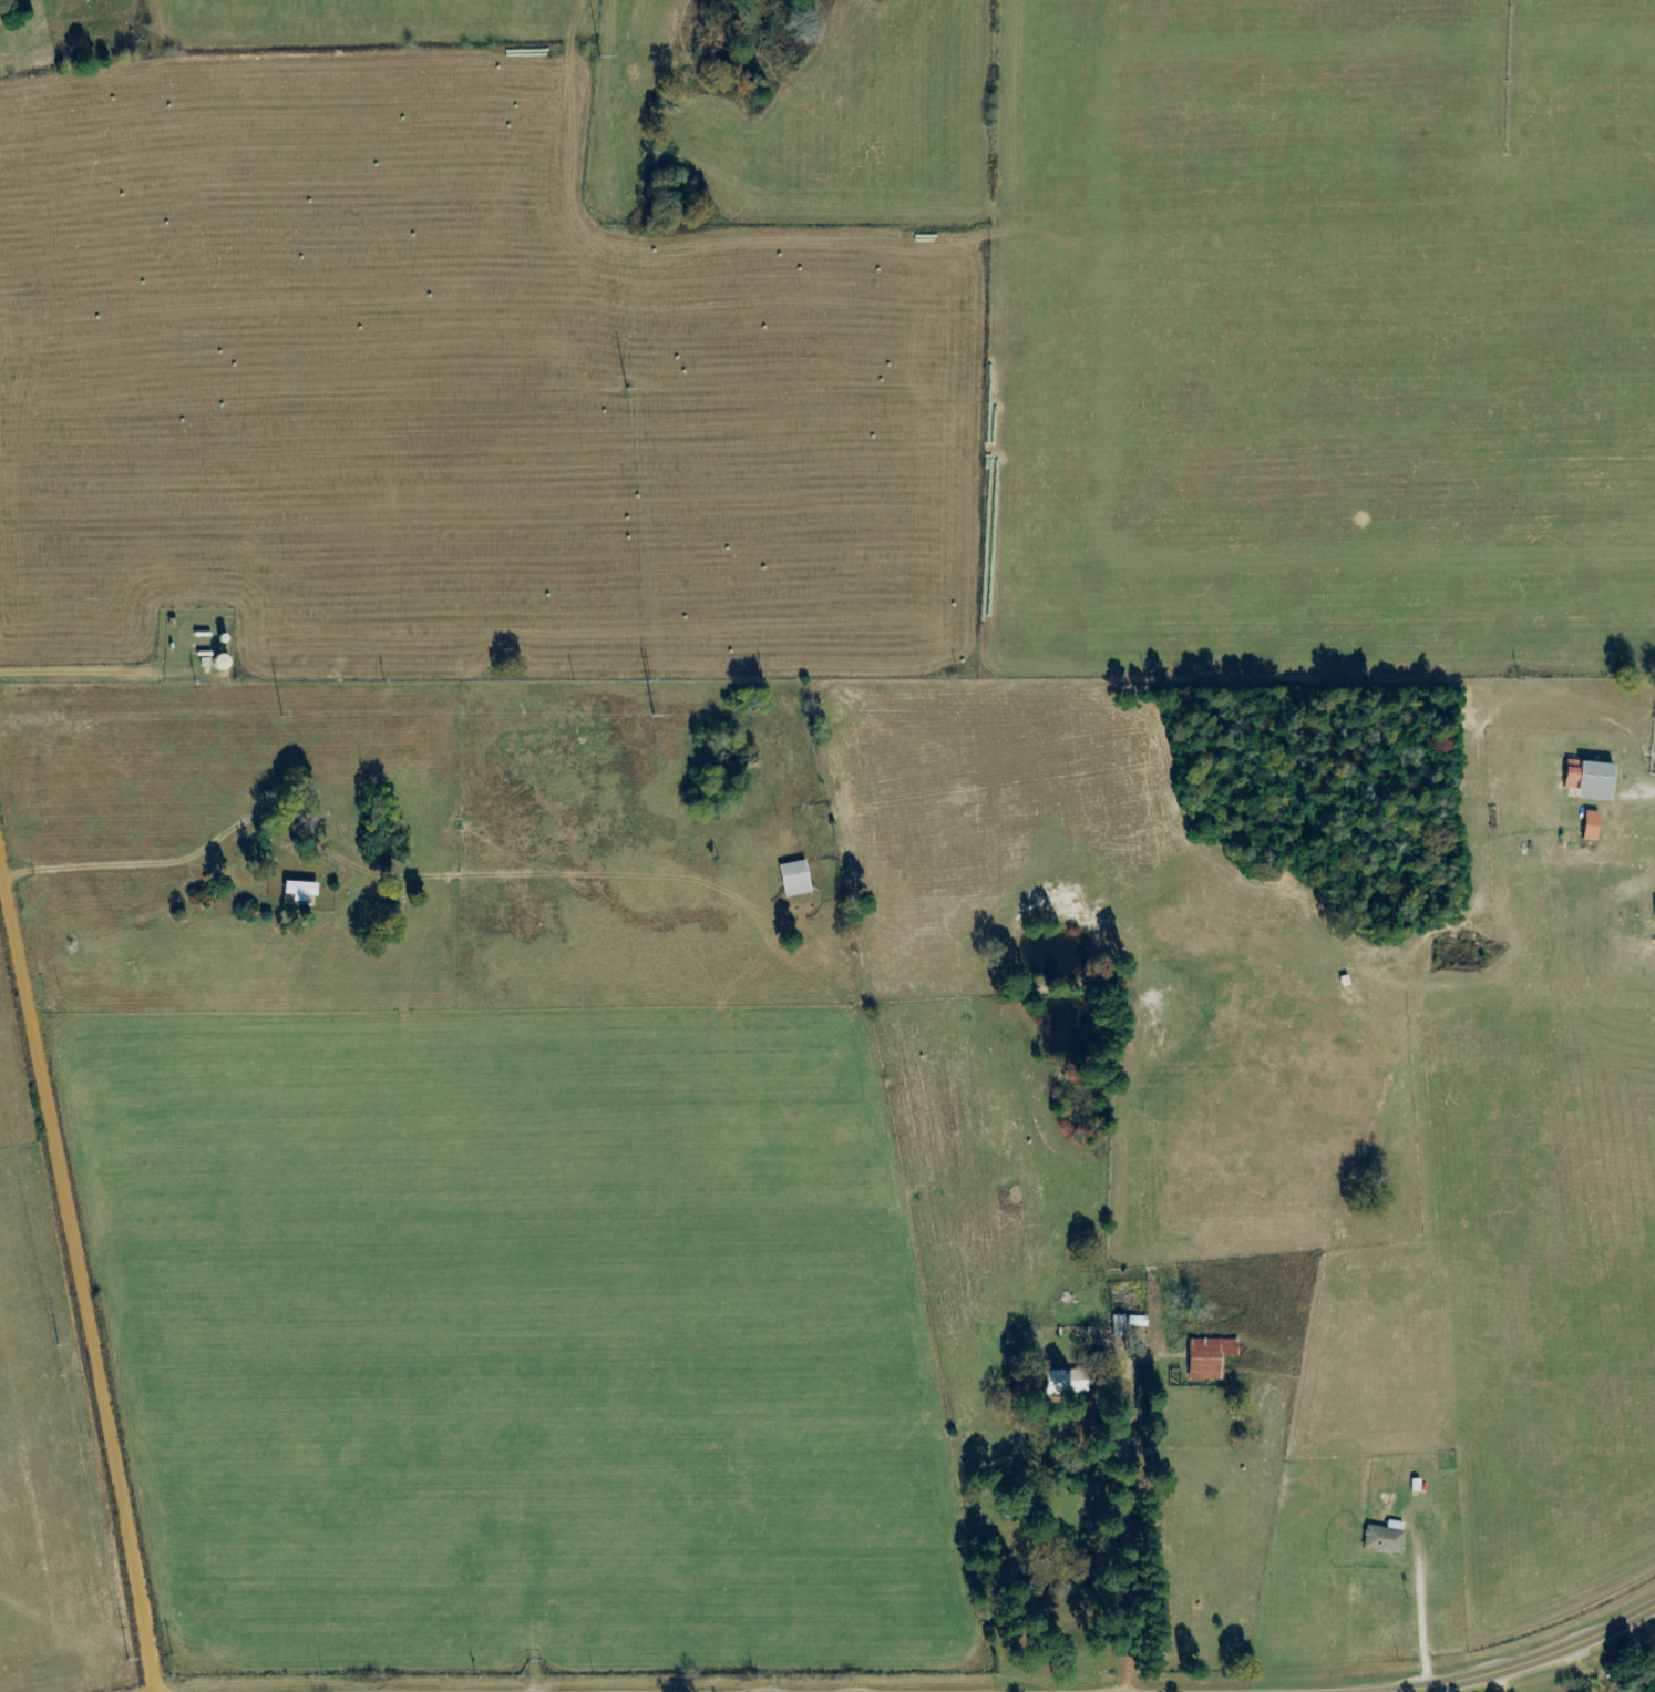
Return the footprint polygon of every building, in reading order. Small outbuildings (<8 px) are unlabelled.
[(1575,800),(1608,804),(1612,767),(1565,761),(1562,789),(1576,791),(1575,800)] [(1581,841),(1595,842),(1598,813),(1584,812),(1581,841)] [(777,867),(783,899),(809,894),(802,862),(777,867)] [(314,884),(282,883),(281,896),(291,896),(291,903),(304,903),(304,897),(314,897),(314,884)] [(1187,1340),(1187,1381),(1219,1381),(1219,1358),(1236,1358),(1236,1340),(1187,1340)] [(1085,1371),(1051,1371),(1052,1384),(1044,1384),(1045,1395),(1086,1394),(1085,1371)] [(1384,1529),(1365,1525),(1360,1549),(1397,1556),(1404,1524),(1386,1520),(1384,1529)]
